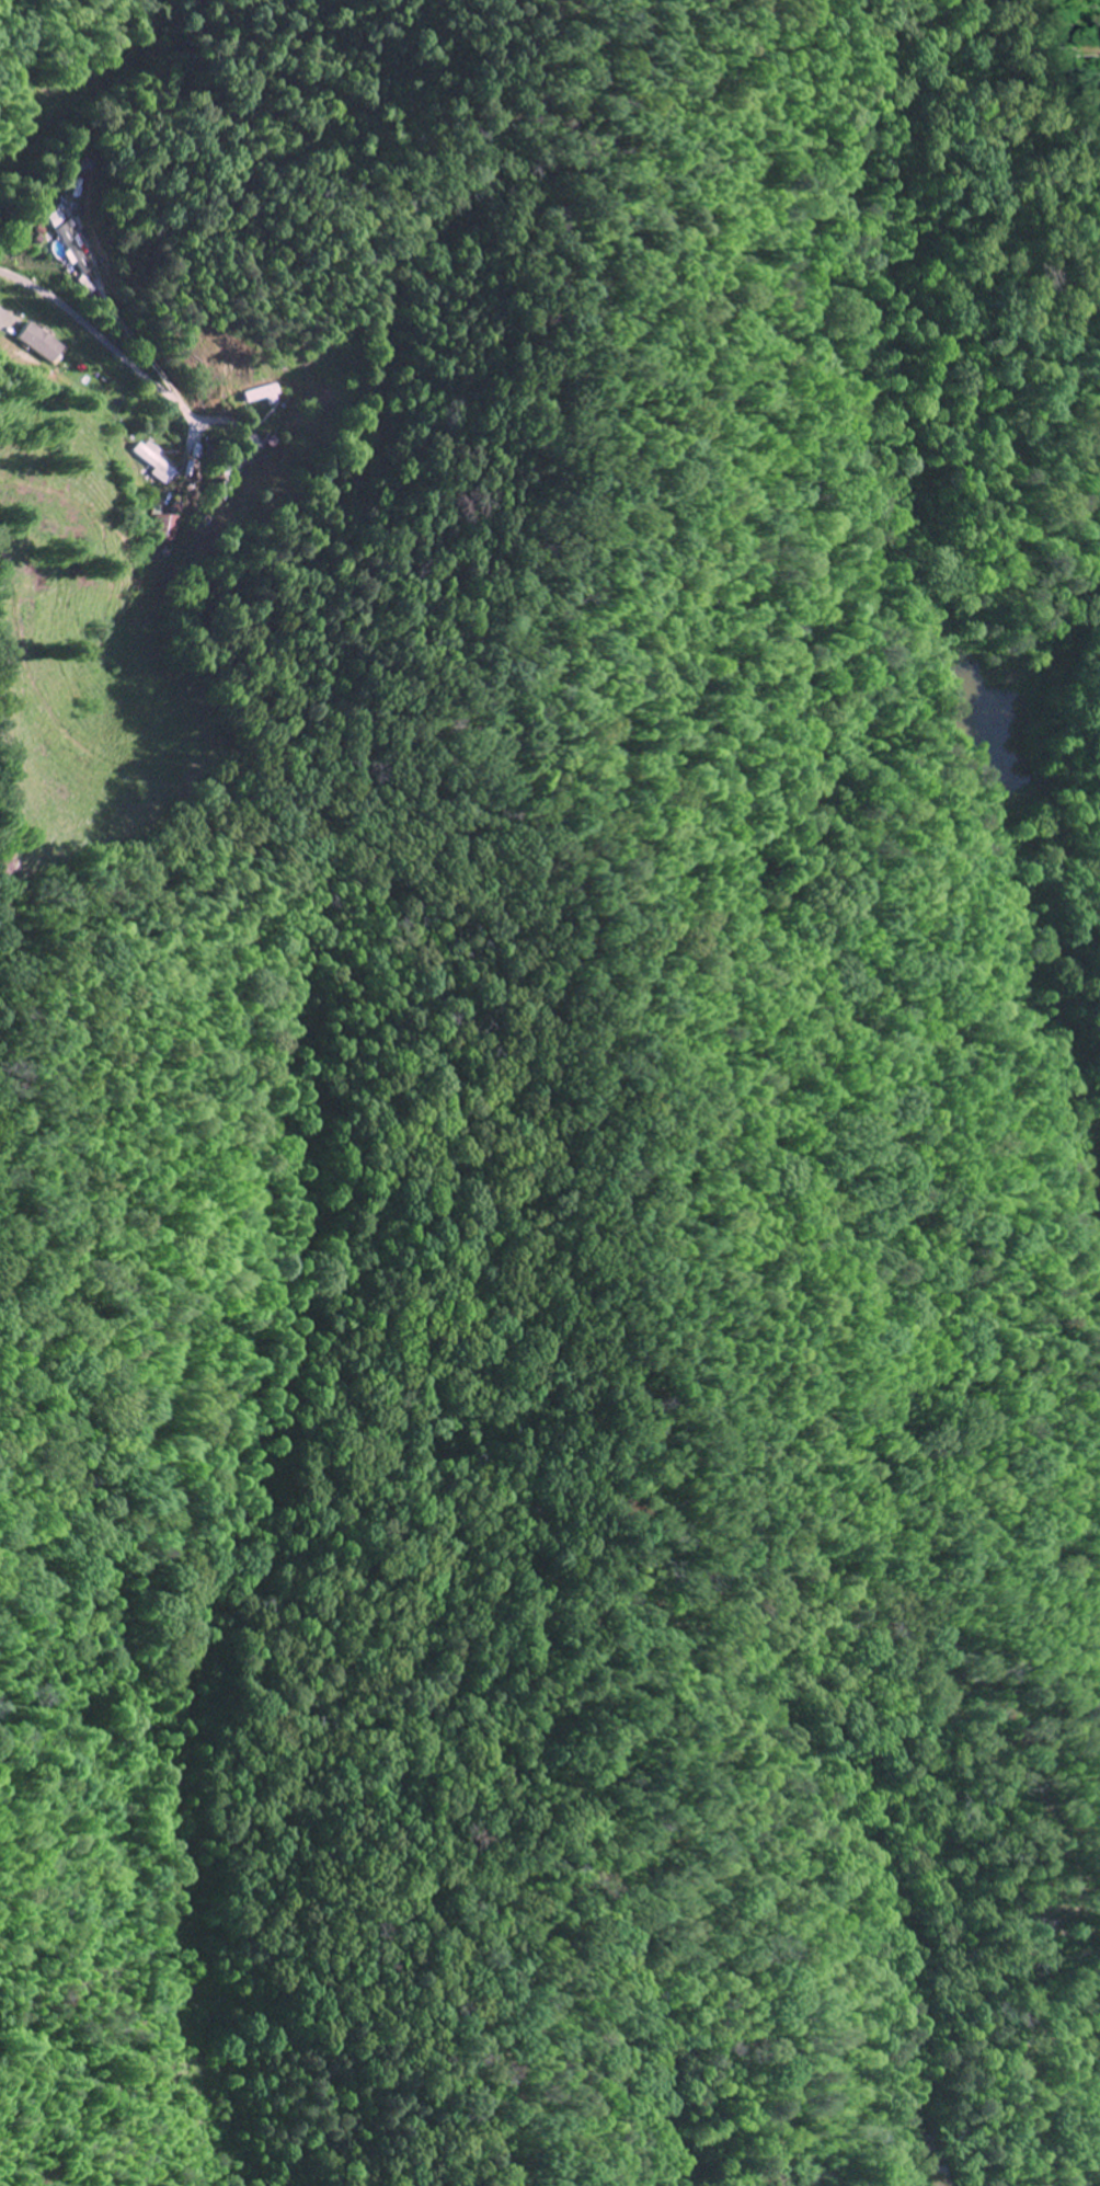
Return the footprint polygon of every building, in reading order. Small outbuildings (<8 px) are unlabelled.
[(64,221),(56,210),(44,218),(52,229),(64,221)] [(94,271),(78,237),(73,239),(66,224),(58,227),(80,277),(94,271)] [(19,343),(57,361),(65,343),(27,325),(19,343)] [(253,403),(276,399),(278,406),(291,403),(287,385),(251,392),(253,403)] [(159,458),(162,453),(145,439),(134,453),(155,469),(152,474),(167,486),(177,473),(159,458)] [(178,517),(157,515),(155,540),(176,542),(178,517)]
